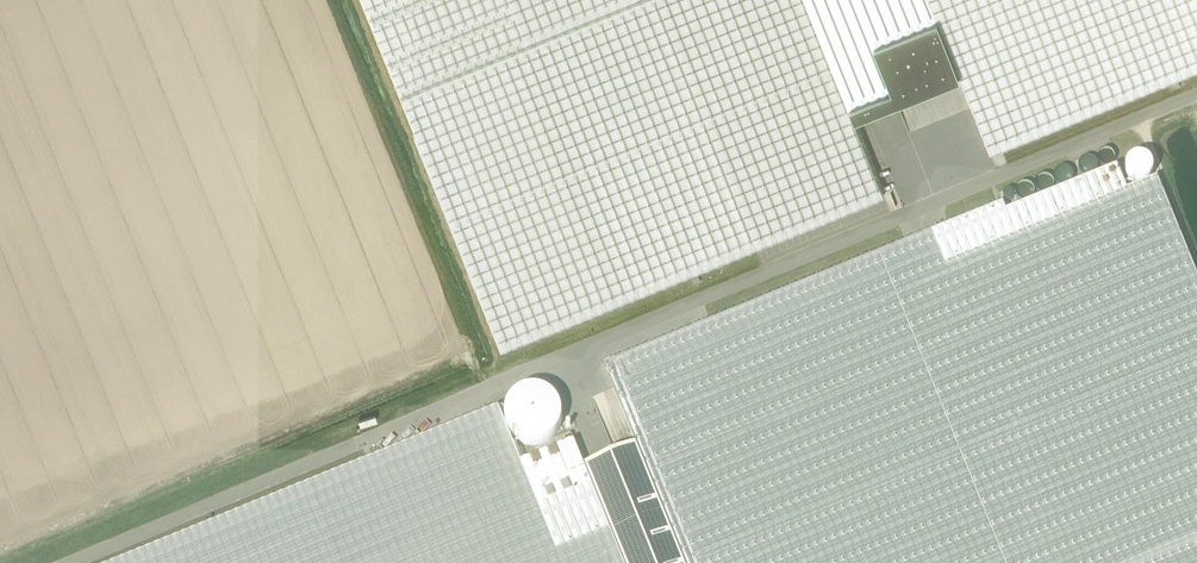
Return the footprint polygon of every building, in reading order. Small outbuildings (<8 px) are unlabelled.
[(855,123),(805,0),(361,0),(502,349),(884,195),(855,123)] [(855,123),(962,80),(929,0),(805,0),(855,123)] [(962,80),(991,152),(1196,69),(1196,0),(929,0),(962,80)] [(1158,179),(1128,192),(1118,168),(1071,187),(1008,212),(1004,204),(950,225),(931,233),(884,252),(711,323),(595,370),(627,449),(584,466),(574,442),(521,464),(499,409),(494,411),(119,562),(1196,562),(1196,274),(1158,179)] [(571,435),(551,443),(554,449),(574,441),(571,435)]
